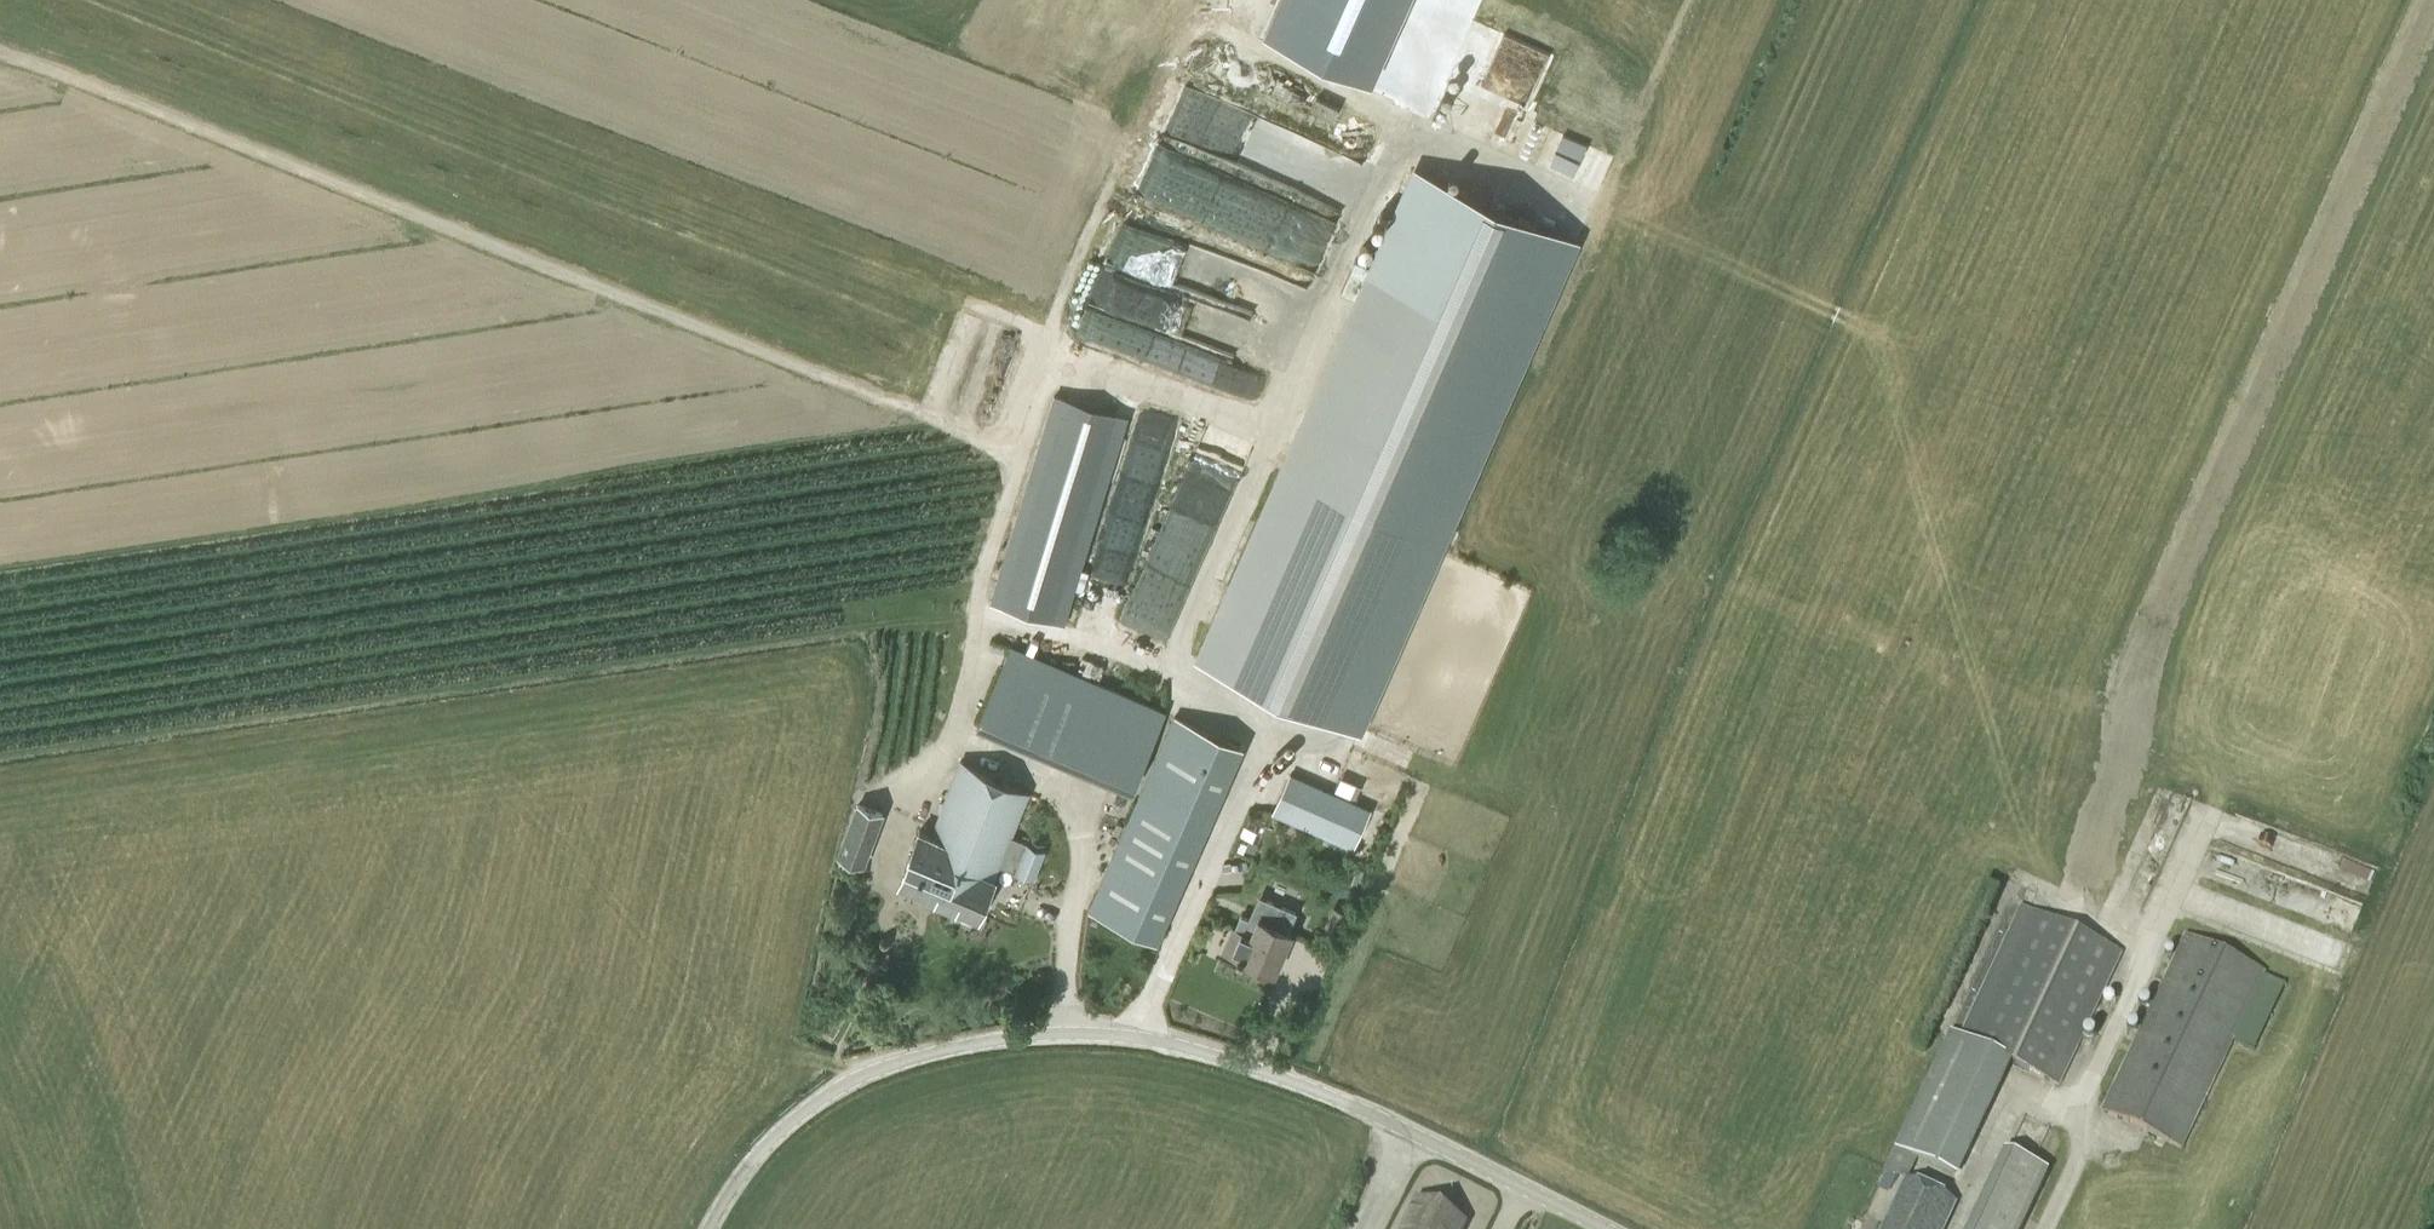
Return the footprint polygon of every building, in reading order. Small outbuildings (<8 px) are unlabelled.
[(1260,45),(1366,90),(1405,0),(1279,0),(1260,45)] [(1417,170),(1200,660),(1359,731),(1576,240),(1417,170)] [(1076,329),(1076,333),(1247,399),(1259,368),(1242,361),(1277,361),(1287,336),(1257,324),(1257,310),(1234,302),(1234,288),(1211,279),(1213,279),(1191,271),(1181,271),(1178,278),(1159,278),(1159,254),(1169,253),(1174,242),(1155,234),(1155,202),(1142,197),(1140,204),(1140,220),(1127,220),(1112,261),(1098,261),(1086,290),(1086,302),(1076,329)] [(1128,418),(1055,396),(992,602),(1065,625),(1128,418)] [(1072,622),(1106,634),(1115,606),(1081,595),(1072,622)] [(1118,632),(1162,651),(1176,619),(1131,600),(1118,632)] [(1165,713),(1010,646),(1010,648),(994,642),(991,649),(1007,655),(978,723),(1133,789),(1165,713)] [(1175,715),(1145,784),(1211,814),(1241,746),(1175,715)] [(957,847),(935,899),(979,918),(995,877),(1000,865),(1033,878),(1045,849),(1011,835),(1028,792),(960,760),(931,836),(957,847)] [(1290,773),(1272,812),(1353,848),(1370,808),(1290,773)] [(1145,784),(1089,909),(1155,939),(1211,814),(1145,784)] [(884,812),(858,804),(840,855),(866,864),(884,812)] [(931,836),(919,830),(899,884),(935,899),(957,847),(931,836)] [(1261,966),(1274,972),(1292,934),(1288,932),(1297,913),(1268,900),(1258,922),(1241,915),(1235,928),(1234,927),(1224,949),(1237,956),(1236,958),(1242,961),(1243,958),(1247,960),(1247,965),(1257,969),(1261,966)] [(1885,1171),(1906,1181),(1917,1161),(1957,1181),(2012,1065),(2059,1087),(2122,954),(2019,906),(1959,1036),(1951,1032),(1885,1171)] [(2181,1149),(2232,1042),(2253,1051),(2284,985),(2264,975),(2264,974),(2185,937),(2102,1111),(2181,1149)] [(2004,1154),(1969,1228),(2020,1228),(2046,1174),(2004,1154)] [(1905,1182),(1883,1228),(1942,1228),(1953,1205),(1905,1182)] [(1464,1228),(1416,1206),(1405,1228),(1464,1228)]
